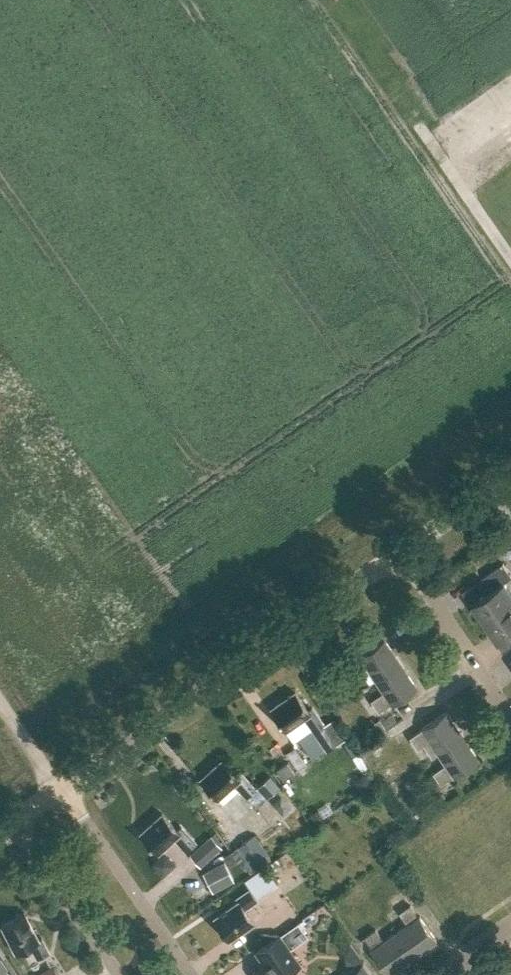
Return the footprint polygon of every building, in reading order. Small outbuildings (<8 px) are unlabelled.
[(487,620),(510,603),(510,591),(504,581),(510,576),(510,573),(503,562),(480,578),(489,591),(475,601),(475,600),(473,601),(487,620)] [(474,575),(462,582),(469,594),(481,587),(474,575)] [(500,639),(501,639),(501,638),(510,631),(510,603),(487,620),(500,639)] [(366,668),(374,680),(399,664),(383,640),(358,657),(359,658),(348,666),(355,676),(366,668)] [(371,700),(378,710),(389,703),(390,705),(415,688),(399,664),(374,680),(383,693),(371,700)] [(304,717),(314,732),(324,725),(311,706),(307,709),(294,691),(269,708),(285,730),(304,717)] [(459,737),(452,744),(463,756),(470,750),(459,737)] [(295,746),(286,752),(298,770),(307,764),(295,746)] [(245,798),(255,808),(267,797),(257,786),(256,788),(241,772),(237,775),(222,758),(199,778),(217,798),(233,783),(246,797),(245,798)] [(176,829),(161,813),(139,833),(156,852),(174,836),(186,850),(195,842),(180,826),(176,829)] [(246,868),(250,873),(270,859),(253,834),(223,855),(231,865),(238,859),(245,869),(246,868)] [(211,835),(189,855),(199,866),(221,846),(211,835)] [(244,878),(257,897),(277,883),(269,871),(275,867),(271,860),(244,878)] [(202,873),(211,891),(233,879),(224,861),(202,873)] [(249,888),(236,897),(238,900),(213,918),(227,939),(253,921),(243,907),(256,899),(249,888)] [(48,951),(41,937),(37,939),(23,912),(1,924),(15,952),(30,944),(36,957),(48,951)] [(252,974),(283,974),(282,973),(298,963),(289,949),(309,935),(305,928),(317,920),(311,912),(255,951),(265,966),(252,974)] [(370,922),(375,930),(386,922),(381,914),(370,922)] [(392,929),(386,922),(375,930),(380,937),(392,929)] [(347,974),(372,974),(364,963),(347,974)]
